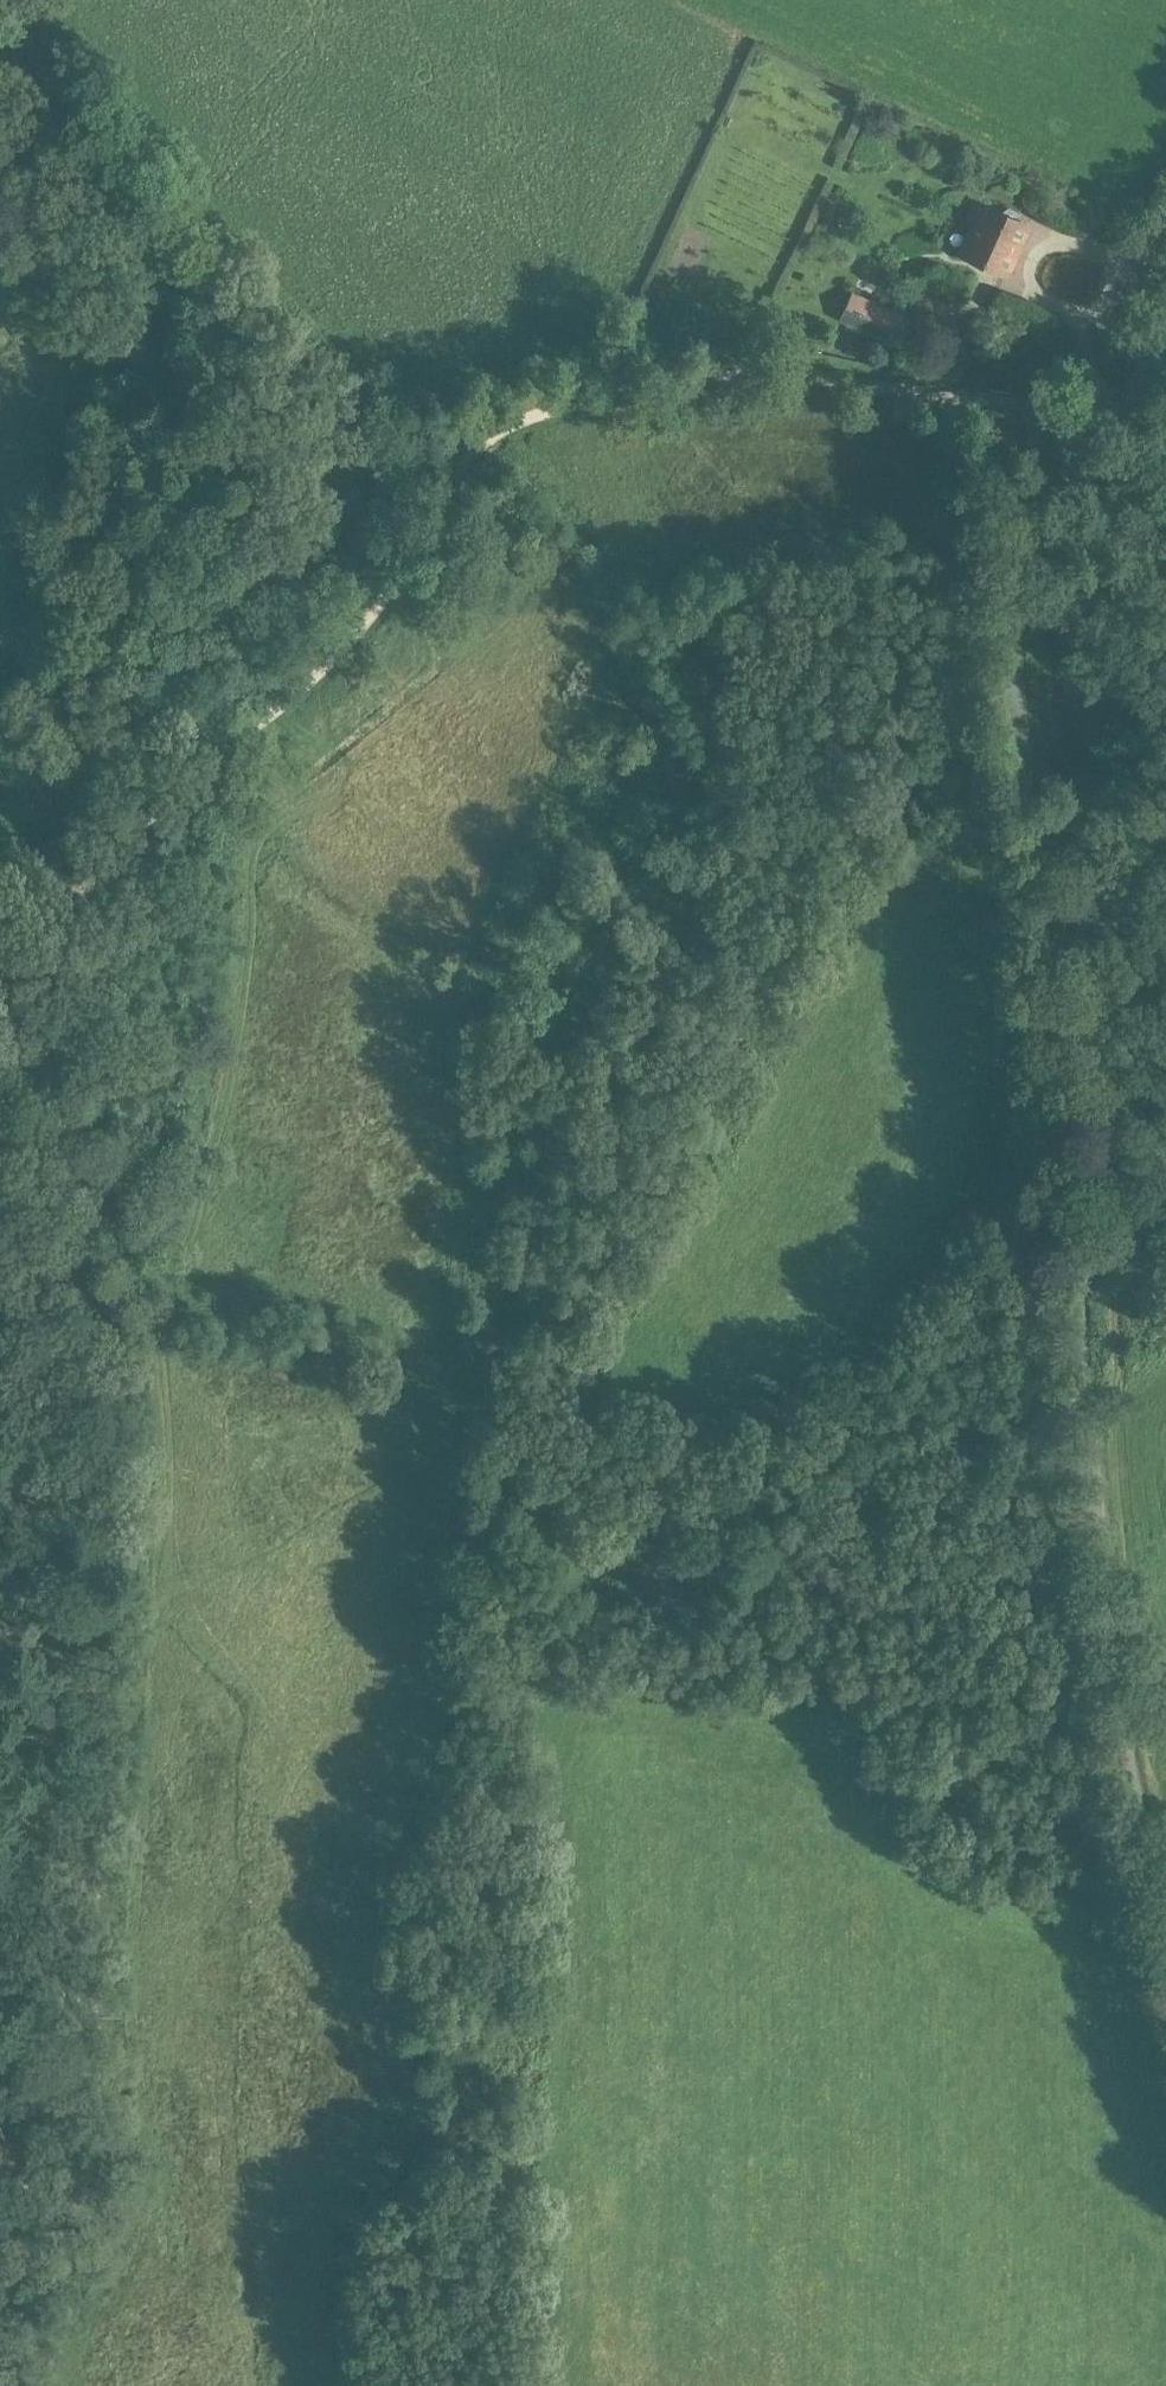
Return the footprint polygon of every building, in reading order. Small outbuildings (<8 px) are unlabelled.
[(975,221),(961,251),(1006,272),(1027,225),(972,200),(964,216),(975,221)] [(851,292),(837,322),(895,347),(908,318),(851,292)]
